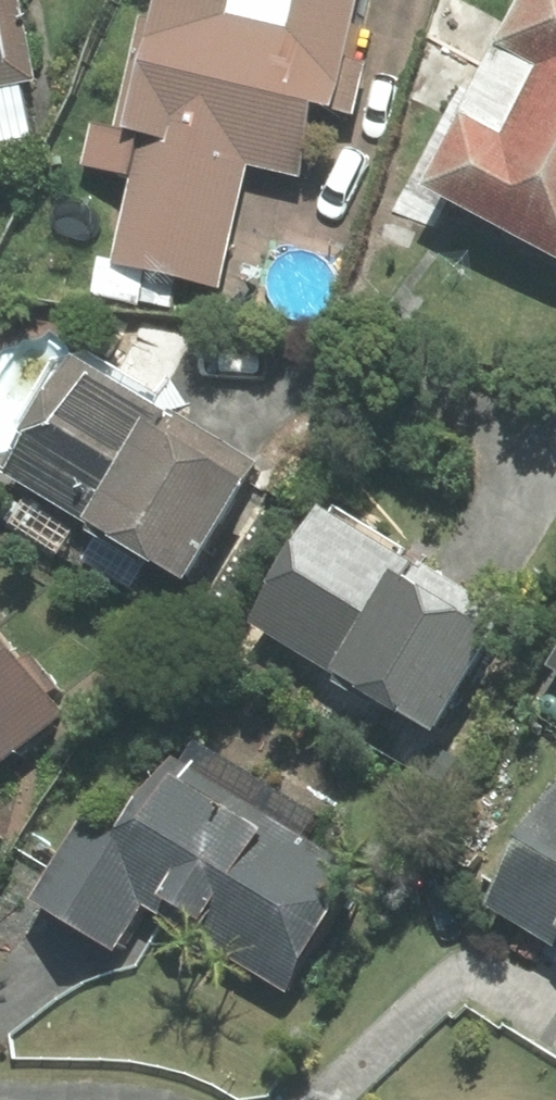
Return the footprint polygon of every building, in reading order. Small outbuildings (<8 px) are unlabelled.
[(31,148),(21,88),(36,85),(20,0),(0,0),(0,154),(31,148)] [(354,0),(289,0),(281,35),(224,23),(229,0),(151,0),(145,27),(134,25),(110,135),(87,130),(77,177),(126,187),(107,272),(219,296),(245,176),(292,186),(307,120),(327,124),(354,0)] [(487,65),(530,87),(495,156),(453,134),(416,206),(555,277),(555,0),(521,0),(487,65)] [(0,498),(0,500),(180,606),(251,486),(70,379),(0,498)] [(407,573),(307,516),(240,633),(325,682),(321,690),(426,750),(501,622),(409,569),(407,573)] [(56,724),(0,658),(0,771),(56,724)] [(544,680),(555,687),(555,659),(544,680)] [(166,759),(110,853),(63,824),(14,905),(116,967),(143,921),(273,1000),(351,872),(166,759)] [(555,792),(478,919),(555,963),(555,792)]
